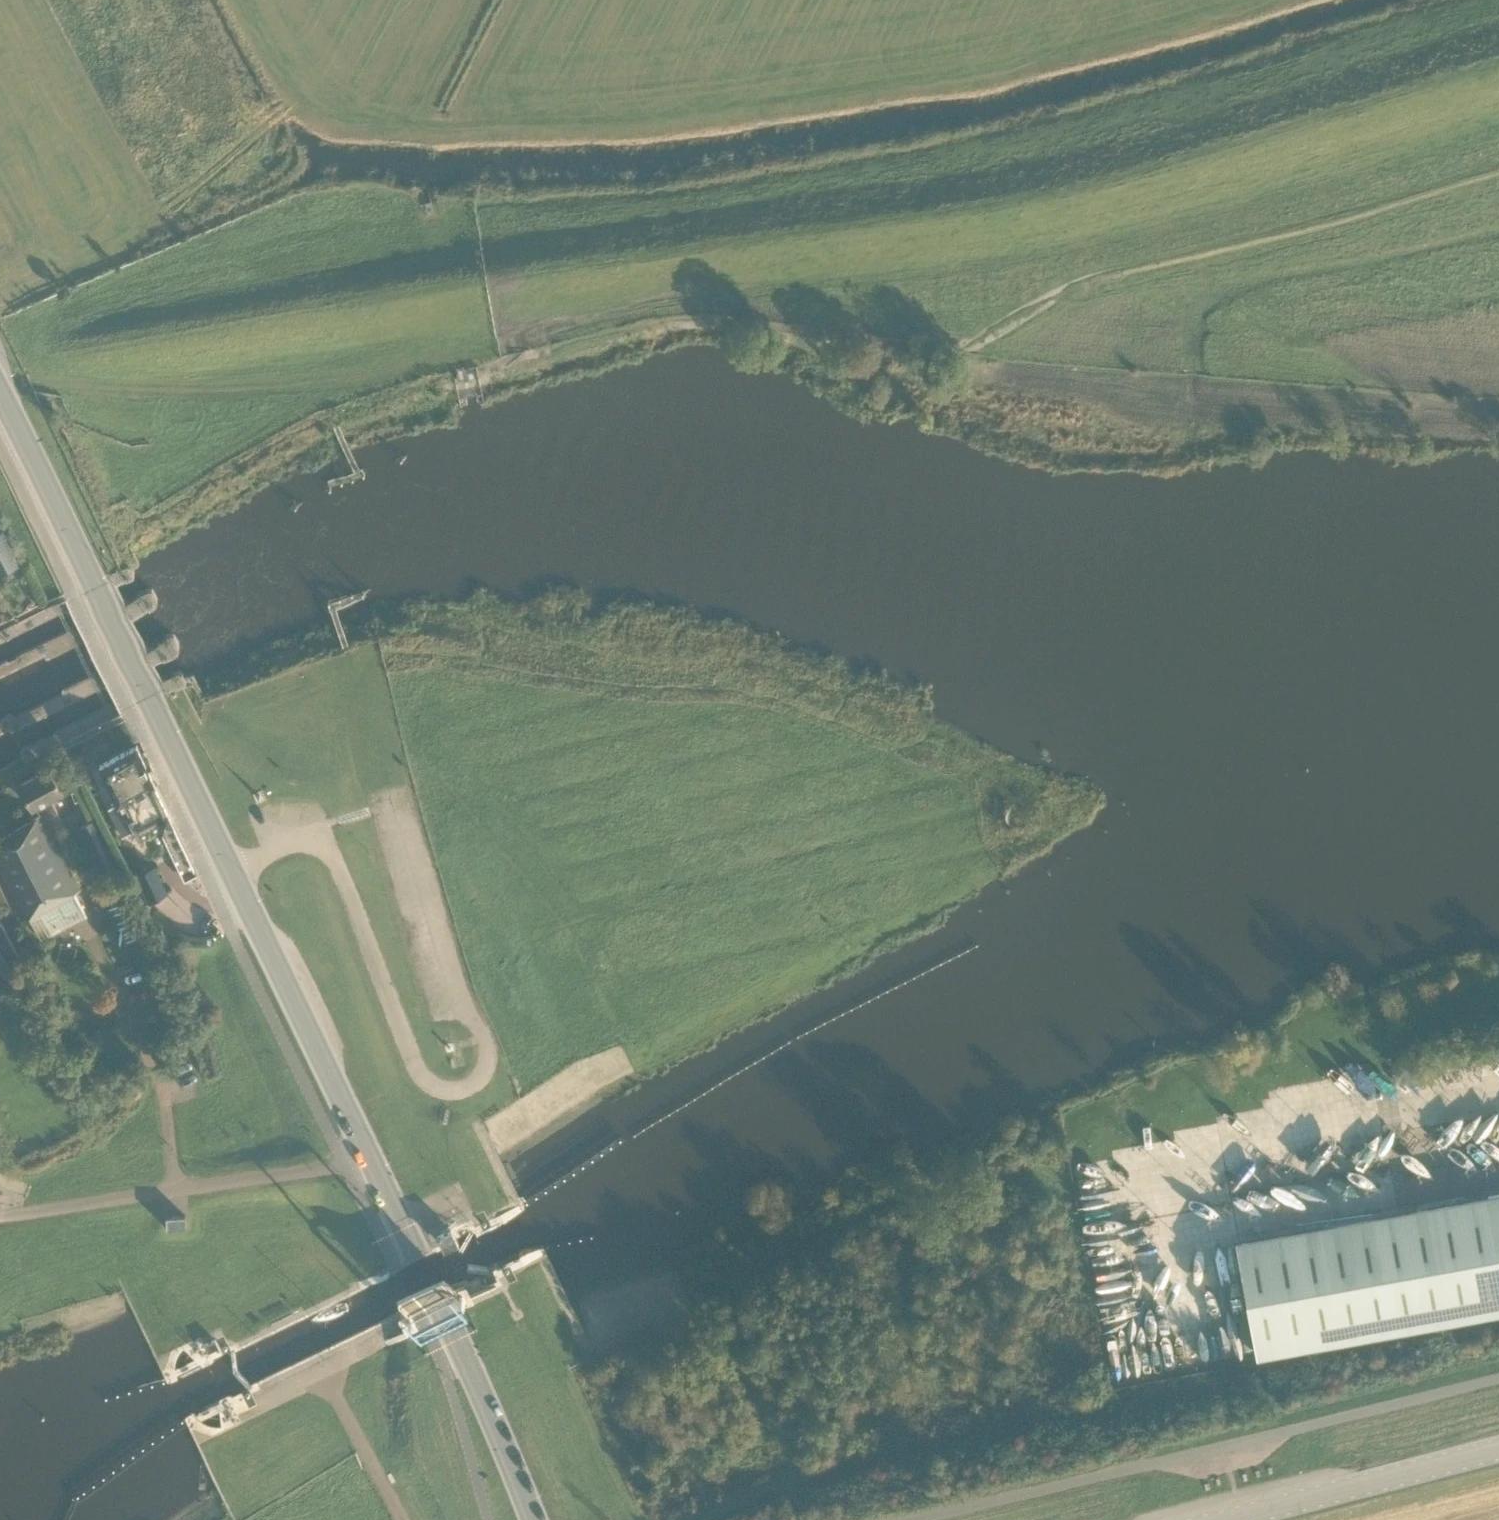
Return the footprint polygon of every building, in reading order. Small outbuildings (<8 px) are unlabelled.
[(18,561),(2,529),(0,530),(0,570),(18,561)] [(138,745),(101,762),(99,763),(118,803),(109,807),(122,835),(135,829),(139,837),(174,821),(156,784),(157,784),(138,745)] [(46,818),(59,811),(52,798),(63,791),(50,767),(20,783),(33,808),(37,806),(41,813),(0,836),(0,861),(16,891),(12,893),(24,915),(26,914),(37,908),(50,931),(86,912),(73,888),(82,883),(46,818)] [(96,864),(114,855),(96,817),(77,826),(96,864)] [(167,831),(190,878),(201,873),(178,826),(167,831)] [(170,891),(157,863),(136,873),(150,901),(170,891)] [(20,956),(2,921),(0,921),(0,945),(9,962),(20,956)] [(1259,1349),(1498,1305),(1498,1195),(1239,1243),(1259,1349)] [(166,1215),(167,1227),(187,1226),(186,1214),(166,1215)] [(451,1228),(439,1234),(445,1247),(457,1240),(451,1228)] [(205,1343),(208,1351),(220,1346),(216,1338),(205,1343)] [(1253,1456),(1234,1462),(1237,1471),(1256,1465),(1253,1456)]
